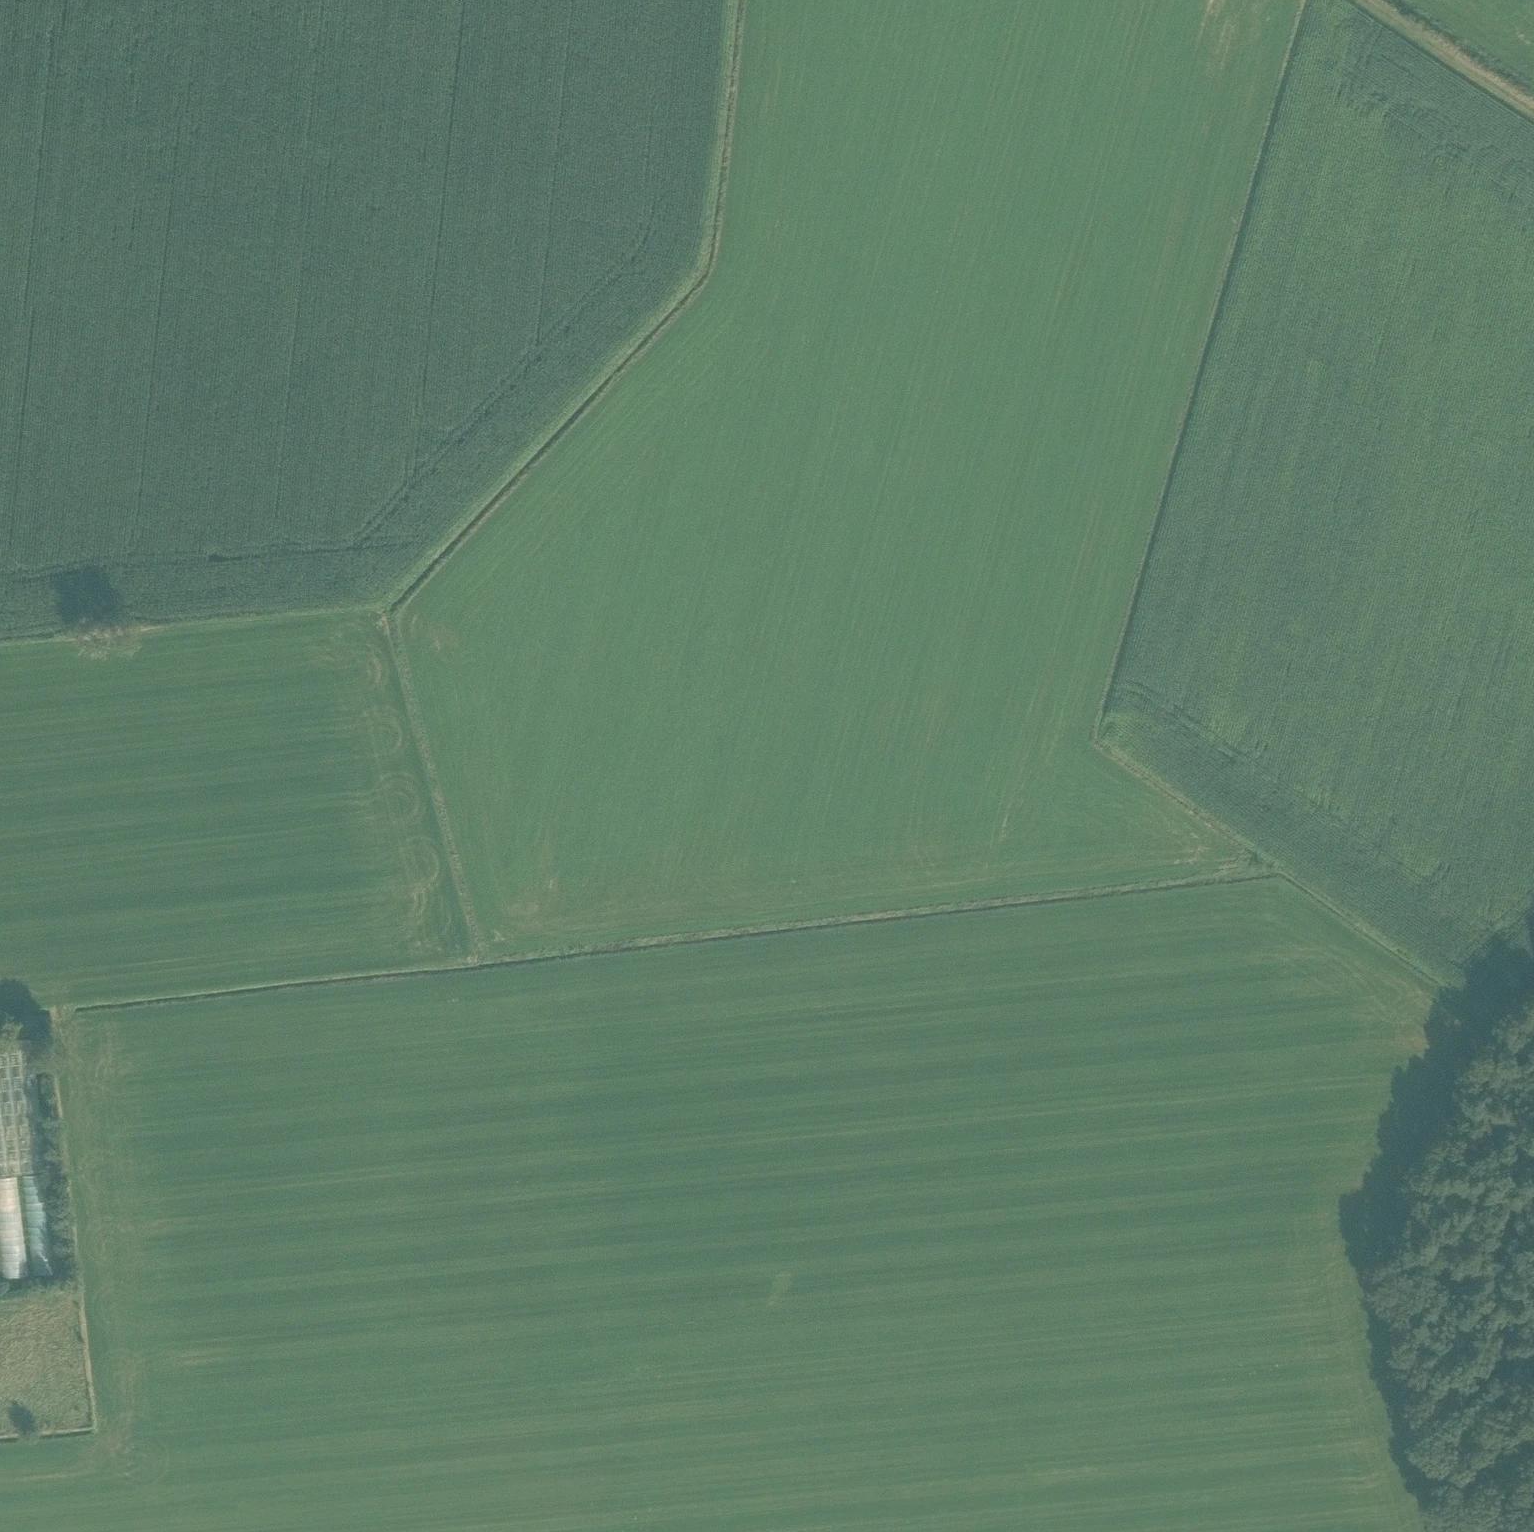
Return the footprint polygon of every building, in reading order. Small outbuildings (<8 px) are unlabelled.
[(0,1041),(0,1174),(46,1169),(31,1038),(0,1041)]
